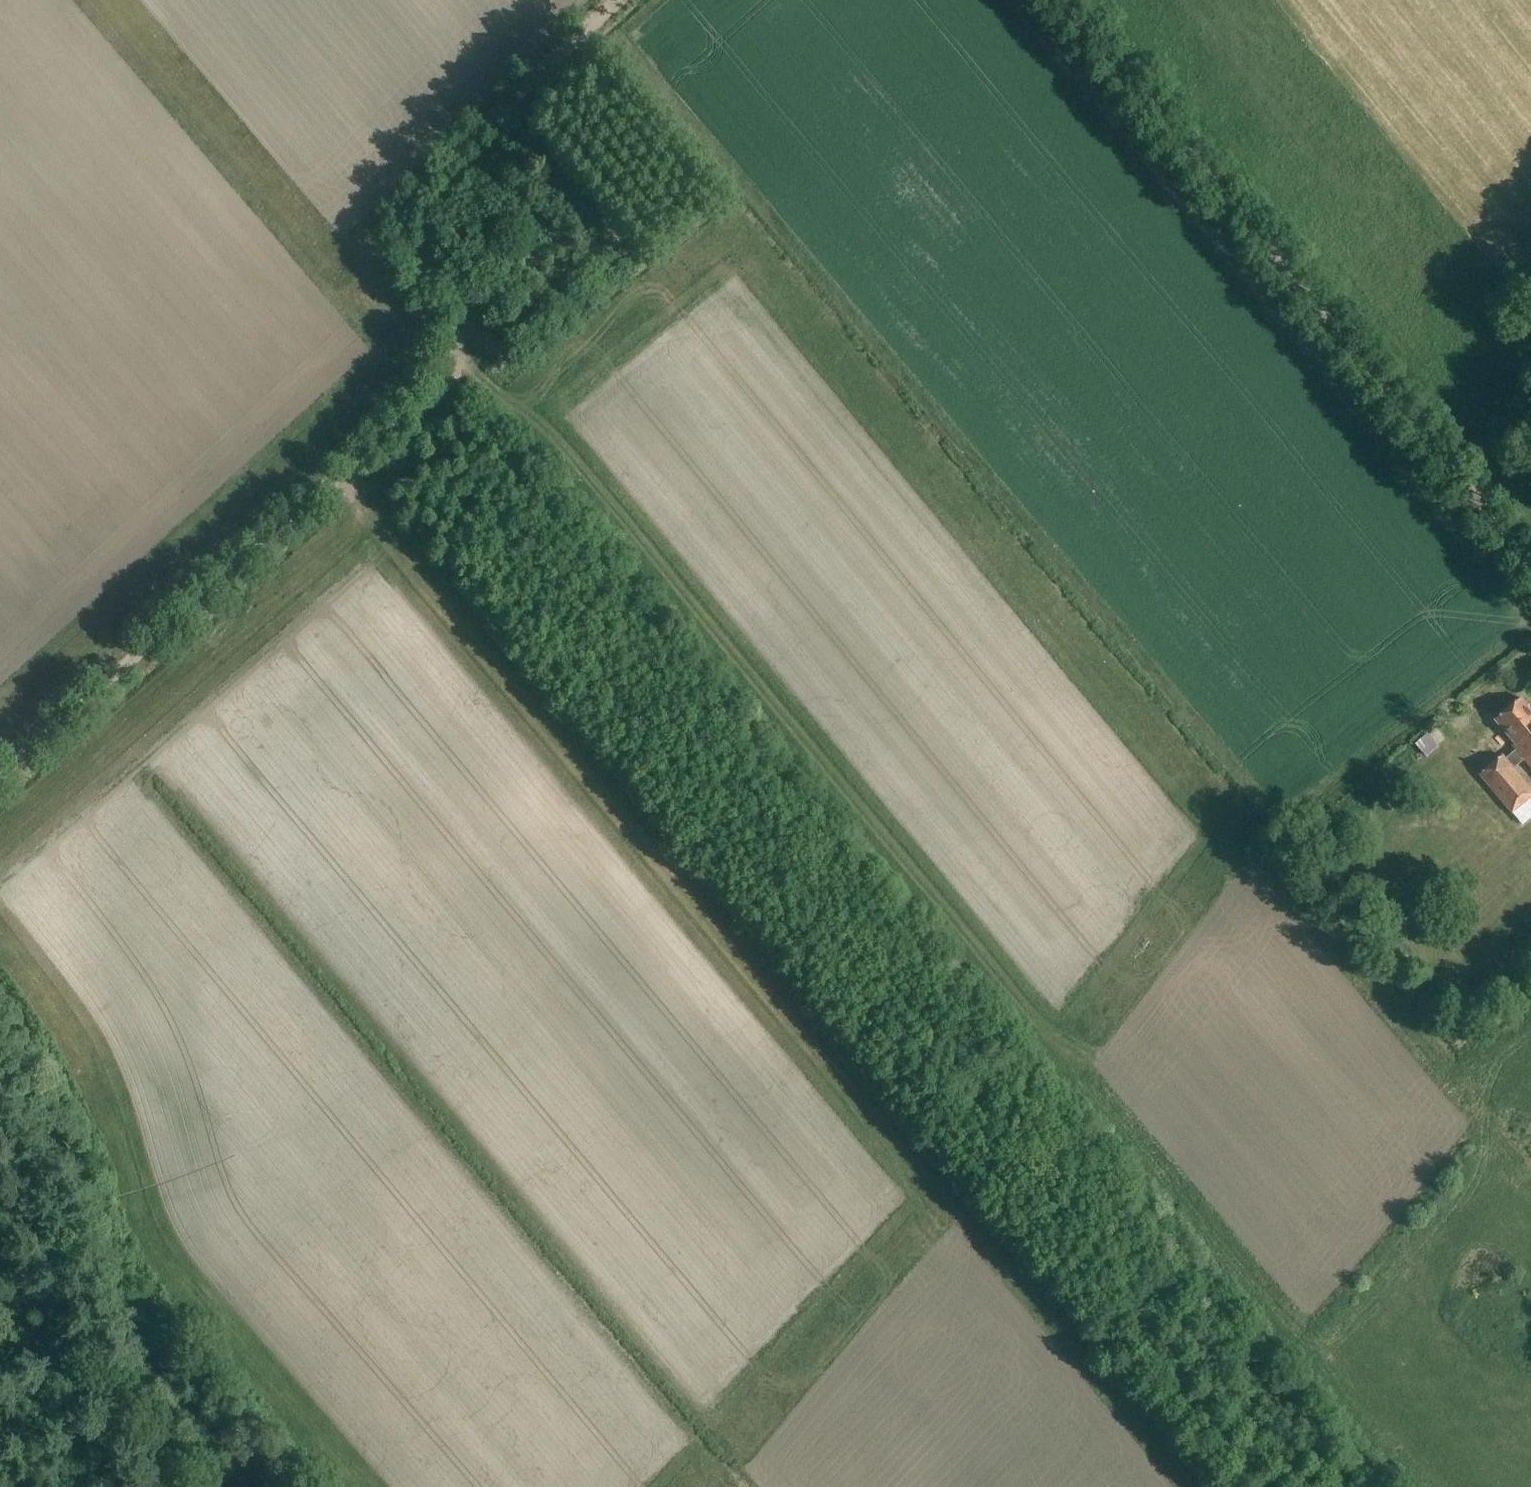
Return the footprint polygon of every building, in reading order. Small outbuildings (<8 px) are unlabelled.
[(1514,768),(1525,758),(1530,766),(1530,709),(1521,697),(1495,719),(1516,745),(1515,746),(1517,748),(1506,758),(1503,754),(1479,774),(1511,813),(1530,797),(1530,789),(1514,768)]
